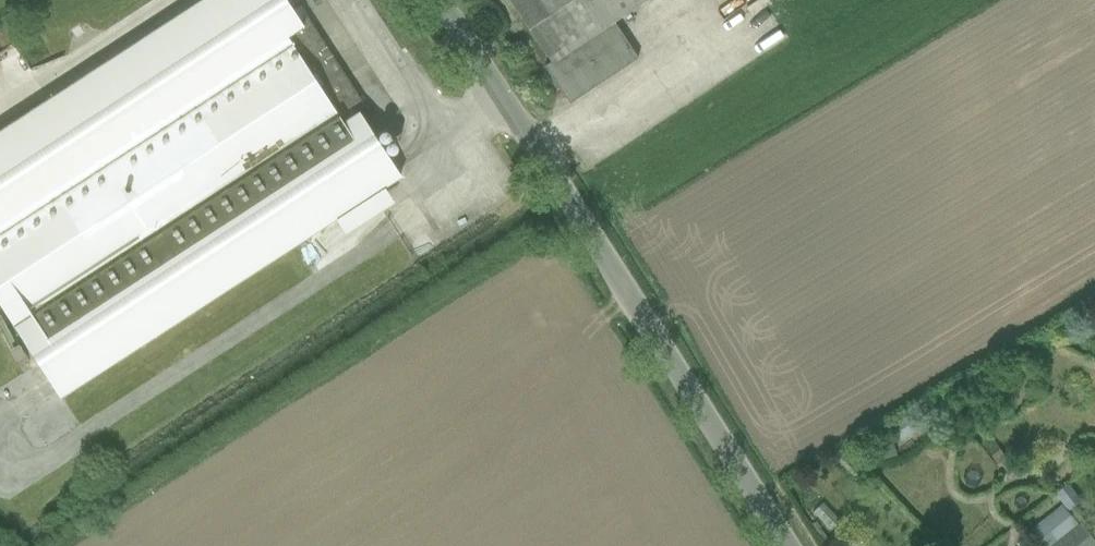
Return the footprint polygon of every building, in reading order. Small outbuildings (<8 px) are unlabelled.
[(382,188),(401,176),(371,131),(378,126),(307,16),(300,21),(286,0),(201,0),(0,129),(0,304),(58,395),(191,311),(382,188)] [(639,57),(615,20),(645,0),(510,0),(551,62),(545,66),(569,103),(639,57)] [(499,207),(527,194),(503,142),(474,155),(499,207)] [(879,462),(890,458),(885,443),(874,447),(879,462)] [(1069,510),(1081,500),(1068,483),(1055,493),(1069,510)] [(1077,524),(1061,505),(1027,532),(1038,545),(1050,545),(1077,524)] [(1084,529),(1079,523),(1052,545),(1094,545),(1094,543),(1084,529)] [(851,540),(839,536),(836,545),(848,545),(851,540)] [(1024,538),(1016,544),(1018,545),(1031,545),(1024,538)]
